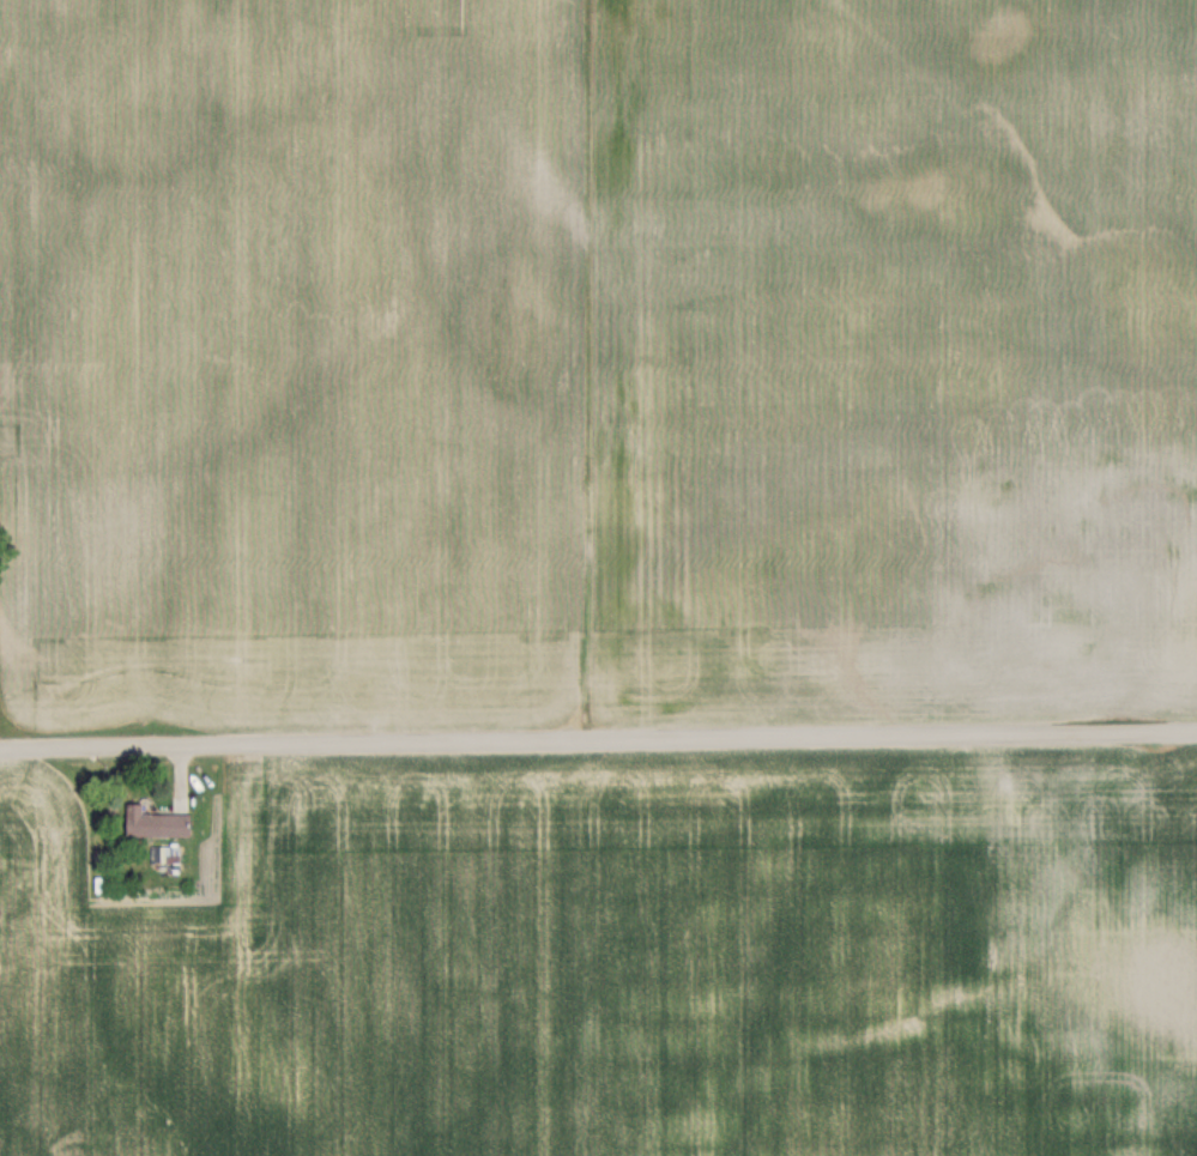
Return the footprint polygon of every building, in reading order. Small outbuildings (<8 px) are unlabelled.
[(124,837),(189,837),(189,814),(141,814),(141,804),(124,804),(124,837)]
